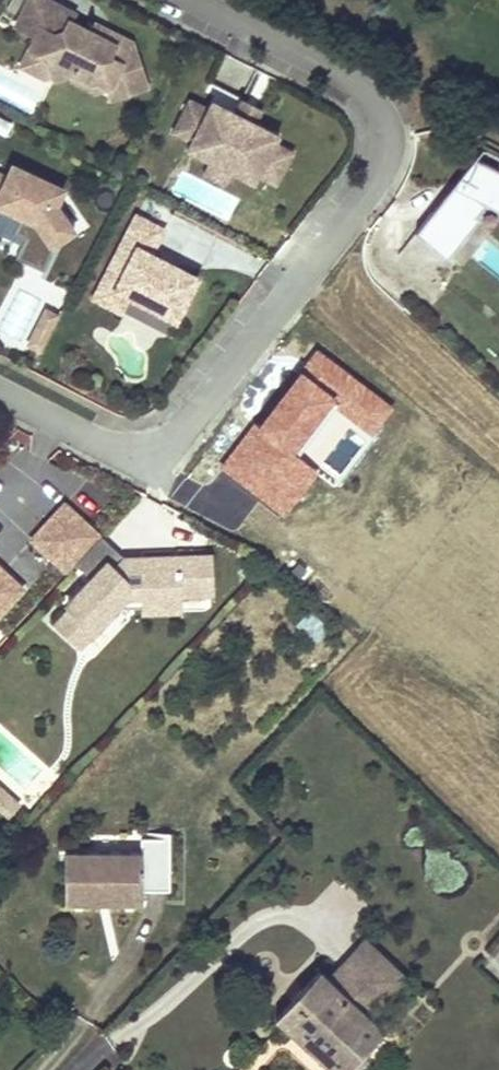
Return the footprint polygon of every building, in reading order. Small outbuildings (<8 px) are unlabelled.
[(130,41),(107,30),(103,39),(89,32),(68,21),(72,13),(47,0),(28,0),(15,25),(35,35),(29,48),(46,57),(52,75),(70,71),(91,81),(93,78),(107,85),(111,97),(144,86),(130,41)] [(107,30),(94,23),(89,32),(103,39),(107,30)] [(52,75),(46,57),(29,48),(21,65),(44,77),(52,75)] [(107,85),(93,78),(91,81),(70,71),(72,79),(94,90),(107,85)] [(237,105),(214,93),(210,100),(233,112),(237,105)] [(277,134),(254,123),(258,115),(237,105),(233,112),(210,100),(206,108),(188,98),(171,132),(189,142),(185,149),(210,161),(216,149),(234,158),(228,171),(252,183),(256,176),(275,185),(292,151),(274,142),(277,134)] [(261,109),(240,99),(237,105),(258,115),(261,109)] [(11,120),(0,116),(0,131),(6,133),(11,120)] [(234,158),(216,149),(210,161),(203,175),(221,184),(228,171),(234,158)] [(414,233),(443,256),(486,202),(498,208),(498,160),(494,170),(474,160),(459,191),(431,212),(414,233)] [(62,190),(11,166),(5,179),(0,176),(0,209),(19,218),(12,235),(23,240),(14,259),(42,272),(56,244),(73,232),(55,206),(62,190)] [(166,336),(195,278),(149,254),(161,230),(135,216),(93,298),(166,336)] [(48,334),(56,317),(44,311),(35,328),(48,334)] [(39,351),(48,334),(35,328),(27,345),(39,351)] [(372,395),(315,353),(259,429),(254,425),(225,465),(283,508),(315,465),(297,452),(334,402),(356,418),(372,395)] [(66,504),(34,539),(69,571),(101,536),(66,504)] [(214,594),(213,555),(146,557),(146,565),(135,565),(127,557),(104,535),(77,563),(93,578),(70,602),(74,606),(59,622),(83,645),(118,607),(129,596),(181,595),(214,594)] [(146,565),(146,557),(127,557),(135,565),(146,565)] [(18,582),(0,565),(0,601),(18,582)] [(181,611),(181,595),(129,596),(118,607),(147,606),(147,612),(181,611)] [(312,639),(325,629),(309,610),(297,621),(312,639)] [(0,783),(0,808),(8,815),(20,801),(0,783)] [(145,891),(170,891),(172,841),(144,841),(143,854),(68,852),(68,907),(97,906),(97,896),(114,896),(115,906),(144,905),(145,891)] [(97,906),(115,906),(114,896),(97,896),(97,906)] [(413,979),(367,938),(333,976),(324,968),(278,1019),(333,1069),(350,1069),(388,1027),(378,1019),(413,979)]
